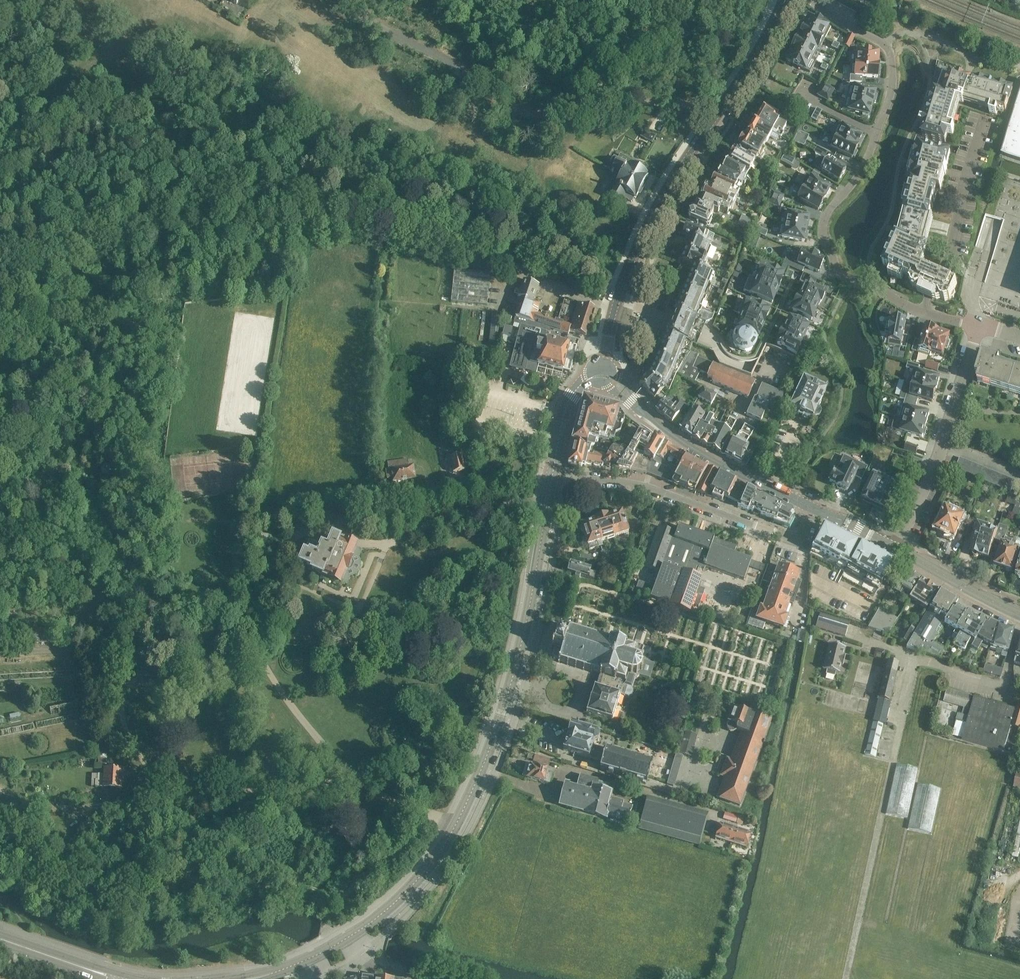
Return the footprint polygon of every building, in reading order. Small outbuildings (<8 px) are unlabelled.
[(808,17),(802,27),(824,39),(830,28),(821,23),(815,20),(808,17)] [(800,27),(797,32),(799,34),(797,38),(819,49),(824,39),(802,27),(802,28),(800,27)] [(843,45),(843,46),(848,48),(853,38),(854,38),(848,35),(843,45)] [(792,41),(789,46),(792,48),(791,49),(815,62),(821,51),(819,49),(797,38),(794,42),(792,41)] [(791,49),(785,60),(792,64),(798,67),(809,73),(815,62),(791,49)] [(856,51),(855,63),(878,65),(878,53),(872,52),(872,49),(862,49),(862,52),(856,51)] [(925,129),(922,136),(945,143),(948,135),(953,136),(955,130),(952,129),(960,103),(963,104),(964,103),(990,111),(990,114),(996,116),(998,111),(1006,113),(1013,90),(970,77),(970,79),(959,76),(962,68),(937,61),(934,80),(940,82),(936,93),(935,93),(933,100),(924,129),(925,129)] [(850,76),(849,82),(861,83),(862,77),(877,78),(877,76),(880,76),(880,66),(878,66),(878,65),(855,63),(850,63),(850,76)] [(817,94),(817,95),(822,97),(828,87),(823,84),(817,94)] [(849,85),(846,96),(872,103),(873,101),(875,102),(877,95),(875,94),(875,91),(849,85)] [(828,87),(822,97),(827,100),(833,90),(828,87)] [(846,96),(843,109),(862,114),(862,116),(867,118),(868,115),(869,116),(872,103),(846,96)] [(1005,149),(1019,156),(1019,102),(1005,149)] [(754,122),(779,136),(781,137),(783,133),(782,132),(786,126),(785,123),(776,118),(777,115),(763,107),(755,122),(754,121),(754,122)] [(816,108),(810,119),(816,122),(822,111),(816,108)] [(748,133),(766,143),(770,136),(776,140),(779,136),(754,122),(748,133)] [(838,123),(832,134),(857,146),(862,135),(838,124),(838,123)] [(798,130),(795,136),(806,141),(809,135),(798,130)] [(643,132),(640,136),(652,143),(656,135),(643,132)] [(766,143),(748,133),(747,134),(745,138),(744,138),(739,146),(746,150),(744,154),(755,160),(757,157),(760,158),(764,150),(762,148),(765,143),(766,143)] [(832,134),(827,146),(852,158),(857,146),(832,134)] [(795,136),(793,141),(803,146),(806,141),(795,136)] [(896,235),(883,265),(891,268),(888,274),(901,280),(904,274),(905,275),(912,278),(910,282),(911,283),(912,287),(916,288),(918,292),(928,297),(937,301),(941,299),(945,301),(949,299),(950,300),(950,298),(954,297),(955,293),(954,290),(957,283),(956,283),(955,279),(951,277),(946,279),(941,276),(937,274),(933,273),(923,268),(925,262),(921,260),(926,248),(925,248),(933,218),(930,217),(937,190),(940,190),(945,174),(947,167),(946,167),(950,152),(919,144),(917,153),(913,152),(911,160),(914,160),(912,165),(909,165),(907,173),(911,174),(909,182),(912,183),(910,191),(905,190),(902,203),(907,204),(904,213),(905,213),(899,236),(896,235)] [(729,161),(748,172),(754,162),(734,151),(732,152),(730,155),(730,158),(729,161)] [(784,153),(781,158),(791,165),(794,160),(784,153)] [(645,181),(648,176),(646,175),(649,170),(641,166),(641,167),(637,164),(637,163),(621,154),(612,170),(617,172),(643,188),(647,181),(645,181)] [(822,157),(815,168),(838,182),(845,171),(822,157)] [(722,170),(745,183),(746,181),(744,180),(748,172),(729,161),(727,160),(722,170)] [(744,184),(745,183),(722,170),(721,170),(715,179),(738,191),(738,190),(742,183),(744,184)] [(643,188),(617,172),(605,193),(609,195),(605,203),(611,206),(615,198),(621,202),(624,197),(631,201),(634,197),(635,198),(638,193),(640,194),(643,188)] [(805,174),(799,185),(823,198),(829,188),(805,174)] [(712,186),(711,189),(734,200),(739,191),(738,190),(738,191),(715,179),(714,180),(712,179),(709,184),(711,186),(712,186)] [(799,185),(793,196),(817,210),(823,198),(799,185)] [(1011,185),(997,193),(990,202),(985,214),(994,217),(1004,220),(1008,208),(1019,205),(1019,186),(1011,185)] [(703,198),(725,208),(728,202),(732,204),(734,200),(711,189),(709,193),(706,191),(703,198)] [(772,191),(769,197),(780,201),(783,196),(772,191)] [(769,197),(767,202),(778,207),(780,201),(769,197)] [(700,206),(717,214),(719,210),(726,213),(728,210),(725,208),(703,198),(700,206)] [(717,214),(700,206),(697,205),(696,205),(695,207),(696,209),(695,212),(691,210),(689,216),(688,216),(689,220),(690,219),(706,227),(707,226),(709,227),(712,219),(710,218),(712,214),(716,216),(717,214)] [(782,212),(780,223),(806,229),(809,217),(782,212)] [(741,216),(737,226),(747,230),(751,220),(741,216)] [(780,223),(777,236),(804,242),(804,239),(807,240),(808,232),(806,232),(806,229),(780,223)] [(686,237),(716,250),(719,251),(721,247),(711,243),(714,236),(687,225),(682,236),(686,237)] [(756,227),(754,233),(765,237),(767,232),(756,227)] [(687,246),(685,250),(705,258),(716,263),(717,258),(713,256),(716,250),(686,237),(683,244),(687,246)] [(744,247),(712,326),(720,344),(721,346),(722,348),(723,350),(725,352),(726,353),(730,356),(734,359),(739,361),(743,362),(748,362),(750,362),(752,361),(754,361),(756,360),(759,359),(766,344),(767,344),(803,362),(806,363),(812,350),(823,327),(840,289),(803,273),(802,276),(799,280),(798,283),(794,281),(791,279),(784,276),(787,269),(788,266),(744,247)] [(793,262),(791,267),(801,271),(802,272),(804,266),(818,272),(823,260),(817,258),(819,253),(810,249),(808,254),(798,250),(793,261),(793,262)] [(680,261),(693,267),(694,266),(702,270),(704,265),(702,264),(705,258),(685,250),(680,261)] [(520,264),(503,253),(498,262),(515,272),(520,264)] [(694,266),(693,267),(689,277),(707,285),(710,278),(713,279),(715,273),(713,272),(712,274),(702,270),(694,266)] [(454,270),(450,301),(486,305),(488,273),(454,270)] [(685,288),(703,296),(706,290),(708,291),(710,286),(707,285),(689,277),(685,288)] [(518,317),(533,322),(537,313),(540,304),(533,301),(539,284),(523,279),(517,297),(520,298),(514,316),(518,317)] [(685,288),(680,300),(699,307),(701,301),(704,302),(706,297),(703,296),(685,288)] [(676,310),(705,322),(711,320),(714,313),(699,307),(680,300),(679,302),(676,310)] [(569,330),(586,335),(595,307),(578,301),(572,318),(573,319),(571,325),(537,313),(533,322),(568,334),(569,330)] [(667,330),(666,333),(667,333),(692,343),(692,344),(696,345),(696,344),(705,323),(705,322),(676,310),(675,310),(674,313),(667,330)] [(489,342),(499,343),(502,313),(492,312),(489,342)] [(514,354),(511,366),(561,379),(563,370),(570,372),(578,340),(567,338),(566,340),(555,337),(554,341),(548,340),(550,332),(547,331),(546,331),(541,330),(543,325),(533,322),(518,317),(516,324),(520,325),(513,354),(514,354)] [(887,323),(885,333),(890,334),(888,345),(901,347),(907,348),(909,336),(903,335),(906,320),(893,318),(892,324),(887,323)] [(915,339),(912,351),(918,352),(917,353),(930,357),(931,352),(938,331),(938,330),(937,330),(938,328),(928,324),(927,327),(926,326),(921,341),(915,339)] [(504,325),(503,336),(512,336),(513,326),(504,325)] [(938,331),(931,352),(943,356),(945,350),(948,351),(951,341),(948,340),(950,334),(949,334),(950,332),(944,330),(943,332),(938,331)] [(692,343),(667,333),(662,344),(687,354),(688,355),(689,354),(690,353),(688,353),(692,344),(692,343)] [(679,363),(682,365),(687,354),(662,344),(658,355),(679,364),(679,363)] [(979,368),(978,373),(980,374),(978,381),(1019,394),(1019,369),(999,363),(1000,358),(984,353),(979,368)] [(682,365),(677,374),(690,381),(694,383),(700,371),(708,374),(707,377),(713,379),(712,382),(748,398),(754,383),(713,364),(689,354),(688,355),(687,354),(682,365)] [(658,355),(653,366),(674,375),(679,364),(658,355)] [(909,362),(907,367),(914,369),(910,381),(936,389),(939,378),(919,371),(920,365),(909,362)] [(928,362),(926,367),(938,371),(939,365),(928,362)] [(674,375),(653,366),(649,376),(656,384),(657,382),(666,390),(666,389),(674,375)] [(654,400),(659,405),(666,398),(662,394),(666,390),(657,382),(656,384),(649,376),(648,375),(639,384),(654,400)] [(790,407),(799,411),(798,412),(803,414),(804,413),(812,417),(813,417),(814,417),(819,416),(821,412),(819,407),(818,407),(821,401),(820,401),(825,390),(812,384),(814,379),(813,377),(808,375),(806,376),(804,380),(803,379),(790,407)] [(902,392),(900,398),(905,399),(917,403),(918,397),(933,402),(936,389),(910,381),(906,379),(902,392)] [(774,416),(784,396),(761,385),(755,399),(754,398),(746,415),(760,421),(765,411),(774,416)] [(703,388),(698,397),(711,405),(716,395),(703,388)] [(666,398),(659,405),(655,410),(671,423),(685,406),(673,397),(672,398),(668,395),(666,398)] [(573,442),(590,446),(588,453),(587,452),(587,456),(592,456),(594,453),(606,455),(612,446),(609,442),(611,438),(613,439),(615,434),(620,431),(625,417),(621,412),(618,410),(615,404),(606,401),(606,403),(599,401),(599,399),(590,397),(584,400),(573,442)] [(903,405),(900,417),(925,425),(929,413),(915,408),(917,403),(905,399),(903,405)] [(718,408),(724,412),(729,404),(722,400),(718,408)] [(679,429),(691,438),(700,424),(699,424),(704,416),(695,410),(696,409),(692,406),(679,429)] [(700,424),(691,438),(699,443),(711,421),(713,416),(709,413),(707,417),(704,416),(699,424),(700,424)] [(895,415),(891,427),(922,437),(922,434),(925,435),(927,428),(925,427),(925,425),(900,417),(895,415)] [(718,425),(707,446),(719,453),(736,421),(729,418),(724,428),(718,425)] [(712,422),(711,421),(699,443),(707,446),(718,425),(719,424),(713,421),(712,422)] [(746,445),(754,430),(744,425),(735,442),(732,441),(725,455),(745,466),(754,450),(746,445)] [(618,468),(629,471),(640,453),(643,455),(652,439),(640,430),(627,452),(618,468)] [(629,471),(646,474),(653,460),(664,441),(654,435),(652,439),(643,455),(640,453),(629,471)] [(687,454),(664,441),(653,460),(646,474),(671,483),(687,454)] [(588,453),(590,446),(573,442),(568,463),(581,466),(582,465),(585,465),(586,463),(587,456),(587,452),(588,453)] [(907,444),(905,449),(916,453),(918,448),(907,444)] [(608,456),(604,463),(609,467),(610,465),(615,468),(618,468),(627,452),(620,448),(613,447),(608,456)] [(592,456),(587,456),(586,463),(602,466),(603,465),(604,463),(608,456),(606,455),(594,453),(592,456)] [(678,486),(682,488),(697,460),(687,454),(671,483),(678,485),(678,486)] [(464,470),(462,455),(450,457),(453,472),(464,470)] [(831,478),(827,485),(835,488),(834,489),(836,490),(835,492),(843,495),(843,494),(845,494),(849,485),(850,486),(854,476),(861,480),(867,467),(843,456),(836,472),(834,471),(831,478)] [(960,457),(955,471),(961,473),(966,460),(960,457)] [(415,480),(413,466),(408,467),(407,460),(387,463),(388,470),(386,470),(388,480),(393,479),(393,483),(415,480)] [(697,460),(682,488),(686,489),(687,488),(695,491),(700,480),(707,466),(697,460)] [(966,460),(961,473),(966,475),(972,462),(966,460)] [(972,462),(966,475),(972,478),(977,464),(972,462)] [(977,464),(972,478),(977,480),(983,466),(977,464)] [(700,480),(695,491),(706,495),(718,472),(707,466),(700,480)] [(983,466),(977,480),(983,482),(988,469),(983,466)] [(988,469),(983,482),(988,484),(994,471),(988,469)] [(862,496),(861,498),(863,499),(863,501),(871,505),(883,480),(885,475),(876,471),(874,475),(872,475),(862,496)] [(955,471),(952,479),(965,484),(968,477),(955,471)] [(994,471),(988,484),(994,487),(999,473),(994,471)] [(746,486),(718,472),(706,495),(723,502),(725,498),(725,497),(738,504),(746,486)] [(999,473),(994,487),(999,489),(1005,475),(999,473)] [(1005,475),(999,489),(1005,491),(1010,478),(1005,475)] [(1005,491),(1009,493),(1010,493),(1015,480),(1010,478),(1005,491)] [(883,480),(871,505),(882,510),(893,489),(897,491),(901,484),(895,481),(893,485),(883,480)] [(746,486),(738,504),(737,507),(748,510),(756,493),(755,490),(746,486)] [(756,513),(770,518),(778,502),(762,494),(760,495),(756,493),(748,510),(752,512),(753,509),(757,511),(756,513)] [(1005,507),(1003,512),(1012,515),(1018,496),(1010,493),(1009,493),(1005,507)] [(778,502),(770,518),(788,524),(793,512),(792,509),(778,502)] [(955,537),(962,524),(967,526),(969,518),(947,508),(937,528),(947,532),(946,535),(946,539),(950,540),(953,539),(954,538),(955,536),(955,537)] [(608,516),(615,536),(628,532),(627,530),(628,528),(627,524),(625,523),(621,511),(608,516)] [(594,520),(601,541),(615,536),(608,516),(607,515),(594,519),(594,520)] [(600,547),(602,553),(607,551),(605,545),(603,546),(601,541),(594,520),(580,525),(581,526),(581,528),(582,531),(583,532),(588,550),(600,547)] [(977,523),(970,544),(974,546),(972,552),(973,553),(973,555),(974,556),(976,556),(977,556),(979,554),(980,555),(989,558),(995,541),(998,529),(990,526),(990,525),(978,521),(978,523),(977,523)] [(995,541),(1003,544),(997,565),(1005,568),(1007,570),(1009,571),(1012,570),(1013,570),(1014,567),(1015,567),(1019,551),(1019,548),(1019,539),(1016,538),(1013,539),(1006,537),(1009,527),(1000,524),(998,529),(995,541)] [(671,605),(671,606),(690,613),(692,605),(698,608),(705,590),(698,588),(701,579),(693,577),(697,567),(704,569),(705,567),(743,581),(748,566),(763,572),(765,565),(751,560),(750,561),(733,555),(736,547),(700,534),(701,533),(692,530),(692,531),(677,525),(675,532),(659,526),(645,566),(660,572),(655,587),(639,582),(635,592),(666,603),(671,605)] [(824,525),(809,553),(845,572),(860,544),(824,525)] [(350,559),(356,547),(345,542),(345,544),(339,542),(340,540),(332,537),(330,543),(321,539),(318,545),(309,541),(299,564),(312,569),(311,571),(321,576),(323,579),(327,581),(331,580),(340,584),(346,572),(351,570),(354,565),(352,560),(350,559)] [(860,544),(845,572),(878,589),(894,562),(860,544)] [(579,576),(593,580),(595,574),(589,573),(590,569),(571,563),(568,572),(575,575),(575,577),(579,578),(579,576)] [(754,606),(747,625),(762,630),(765,622),(782,628),(786,617),(784,616),(788,605),(791,606),(799,585),(795,583),(799,574),(778,566),(775,576),(771,574),(768,583),(772,585),(763,609),(754,606)] [(896,584),(904,588),(901,592),(909,597),(921,578),(906,569),(904,571),(896,584)] [(921,578),(909,597),(909,598),(927,608),(937,591),(938,589),(921,578)] [(914,633),(905,647),(939,657),(944,649),(933,643),(938,634),(944,623),(947,617),(948,617),(952,609),(954,606),(958,600),(939,590),(929,607),(914,633)] [(815,596),(811,607),(822,611),(826,600),(815,596)] [(947,617),(944,623),(955,630),(965,614),(966,613),(954,606),(952,609),(948,617),(947,617)] [(879,609),(868,627),(868,628),(888,634),(897,619),(879,609)] [(820,612),(819,616),(849,625),(850,621),(835,617),(820,612)] [(965,614),(955,630),(953,634),(952,635),(957,638),(954,643),(959,645),(975,619),(972,617),(972,615),(971,615),(967,613),(966,613),(965,614)] [(975,619),(959,645),(965,649),(970,640),(969,639),(970,638),(975,641),(986,622),(985,621),(984,620),(980,618),(978,618),(977,620),(975,619)] [(815,628),(818,628),(845,637),(848,628),(818,619),(815,628)] [(971,648),(972,648),(970,651),(975,654),(980,646),(986,649),(987,645),(990,646),(996,625),(989,622),(988,624),(986,623),(986,622),(975,641),(971,648)] [(907,625),(899,638),(906,641),(913,629),(907,625)] [(996,625),(990,646),(989,648),(988,652),(995,654),(996,652),(1001,653),(1000,656),(1006,657),(1007,652),(1013,630),(1002,627),(996,625)] [(598,680),(632,689),(636,675),(649,679),(650,674),(653,664),(641,660),(643,652),(642,651),(642,650),(643,647),(637,645),(636,649),(621,644),(622,641),(615,639),(614,642),(580,632),(581,629),(576,628),(575,630),(564,627),(561,628),(560,632),(561,635),(560,637),(556,636),(555,635),(554,635),(555,637),(552,646),(550,647),(551,648),(553,647),(556,648),(556,651),(553,652),(552,656),(554,660),(600,674),(598,680)] [(829,643),(824,662),(823,668),(827,669),(826,673),(834,675),(835,671),(839,672),(841,664),(843,664),(845,656),(843,655),(845,647),(829,643)] [(966,657),(963,664),(970,667),(973,660),(966,657)] [(887,660),(878,698),(889,701),(898,663),(887,660)] [(985,664),(983,671),(1001,676),(1002,669),(985,664)] [(137,669),(137,678),(155,678),(155,669),(137,669)] [(632,689),(598,680),(596,687),(594,687),(586,713),(612,721),(612,720),(616,722),(621,708),(617,707),(620,695),(624,696),(628,697),(631,695),(632,691),(632,689)] [(944,701),(964,707),(968,708),(972,696),(972,695),(948,688),(944,701)] [(962,739),(1014,754),(1018,743),(1013,742),(1017,727),(1019,728),(1019,709),(1017,708),(1016,709),(975,697),(972,696),(968,708),(966,715),(962,714),(956,735),(963,736),(962,739)] [(873,721),(883,723),(885,724),(891,701),(889,701),(878,698),(873,721)] [(725,778),(718,797),(740,805),(770,720),(733,707),(726,725),(726,728),(726,729),(727,730),(728,731),(729,731),(731,732),(733,732),(734,732),(737,731),(741,732),(731,761),(726,760),(721,776),(725,778)] [(883,723),(873,721),(865,754),(875,756),(883,723)] [(589,758),(602,762),(604,755),(591,751),(594,743),(598,741),(599,736),(598,733),(571,724),(567,735),(568,735),(563,750),(589,758)] [(615,728),(613,734),(620,737),(622,731),(615,728)] [(679,753),(692,756),(698,734),(685,731),(679,753)] [(605,750),(604,755),(602,762),(600,769),(606,771),(606,772),(612,774),(612,772),(620,775),(623,776),(636,779),(636,781),(645,784),(645,782),(646,782),(652,763),(605,750)] [(107,754),(98,753),(98,764),(106,765),(107,754)] [(682,755),(676,753),(667,784),(673,786),(673,785),(675,786),(683,756),(682,755)] [(533,762),(549,766),(550,759),(534,755),(533,762)] [(907,828),(932,832),(940,788),(915,783),(918,767),(896,764),(887,813),(909,817),(907,828)] [(526,778),(544,783),(544,782),(549,784),(551,773),(546,771),(547,769),(530,765),(530,766),(526,765),(522,777),(526,778)] [(105,775),(103,775),(98,774),(98,780),(95,780),(95,787),(122,789),(122,782),(123,782),(124,777),(123,777),(123,771),(105,770),(105,775)] [(633,805),(624,803),(624,802),(611,798),(614,785),(580,776),(577,787),(566,784),(560,805),(584,812),(605,818),(606,815),(628,821),(631,812),(633,805)] [(638,829),(700,846),(709,813),(647,796),(638,829)] [(70,808),(63,801),(57,807),(64,814),(70,808)] [(42,809),(49,817),(57,811),(50,803),(42,809)] [(726,819),(742,824),(744,818),(728,813),(726,819)] [(716,838),(746,847),(750,833),(720,824),(716,838)]
